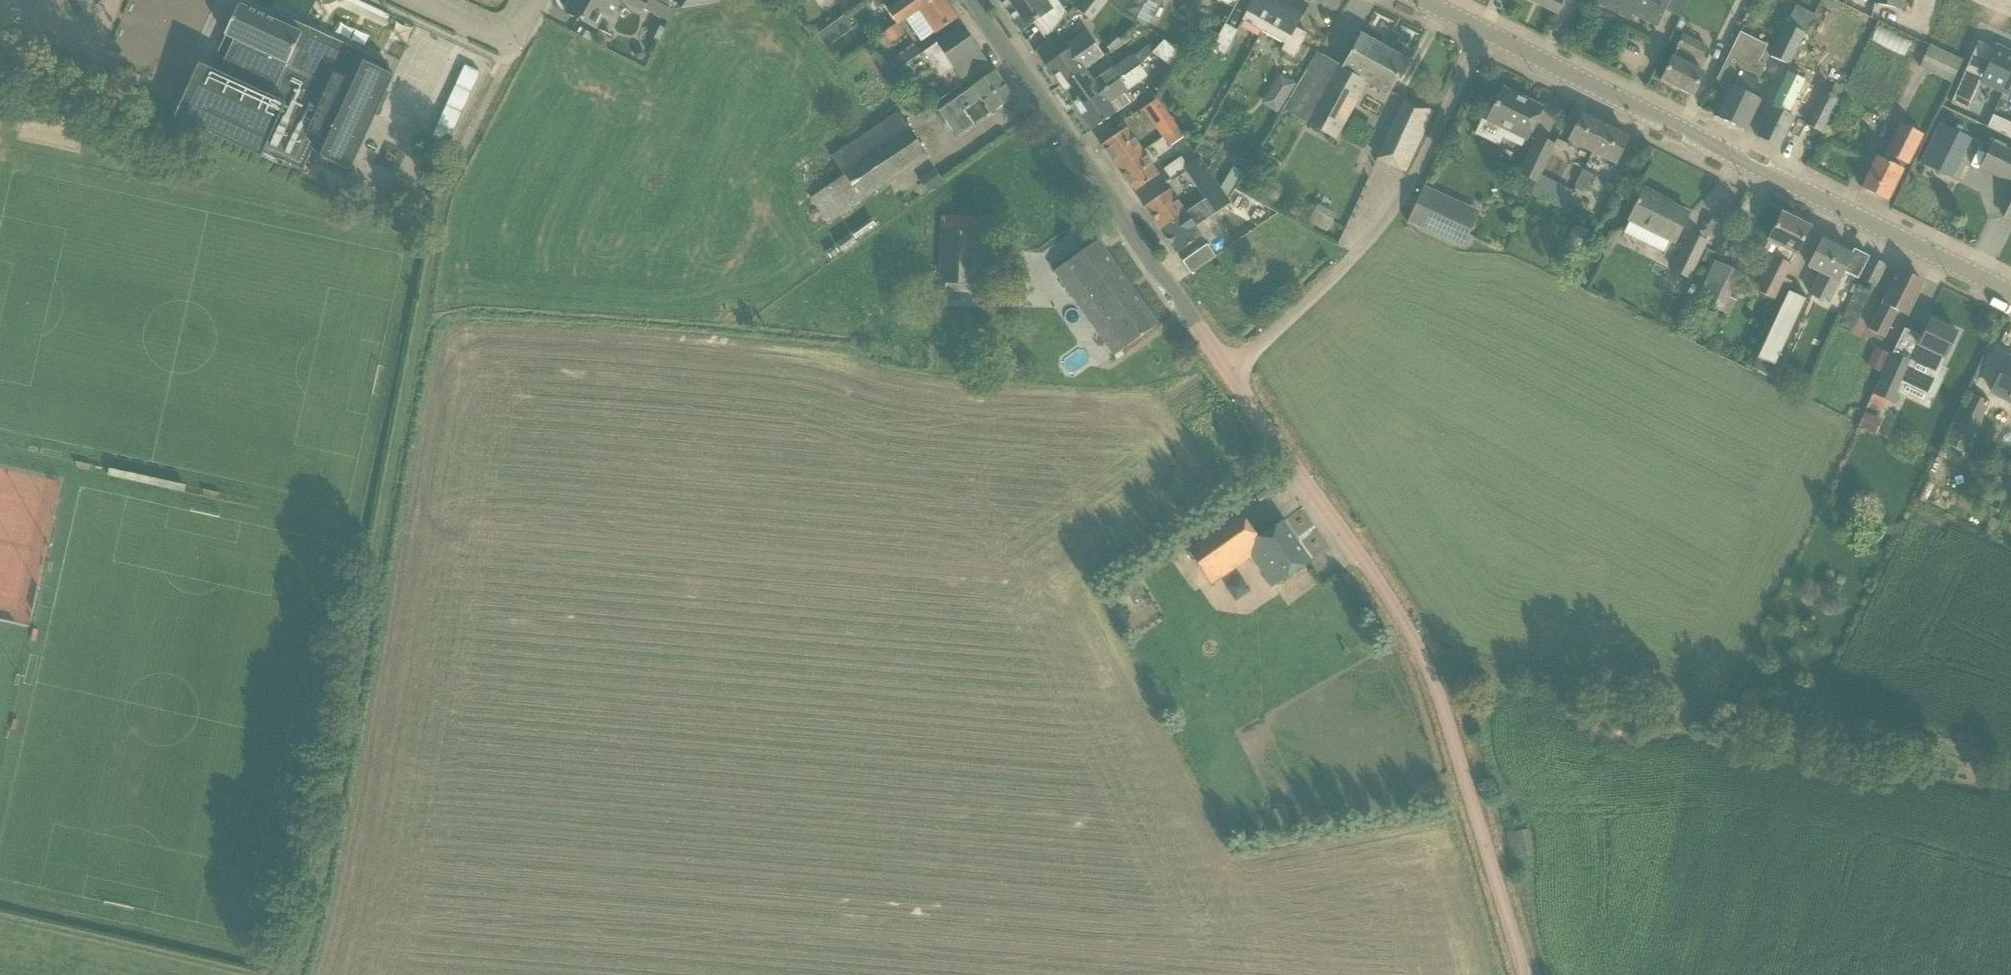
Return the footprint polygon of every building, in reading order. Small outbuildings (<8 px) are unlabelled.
[(390,16),(356,0),(344,0),(387,20),(390,16)] [(584,23),(595,29),(603,14),(611,18),(618,5),(609,0),(574,0),(566,14),(584,23)] [(644,10),(646,11),(651,0),(619,0),(643,12),(644,10)] [(646,11),(667,22),(673,10),(654,0),(651,0),(646,11)] [(680,9),(727,2),(727,0),(687,0),(680,9)] [(878,9),(883,5),(891,0),(871,0),(878,9)] [(934,0),(891,0),(883,5),(897,25),(898,25),(910,16),(918,11),(934,0)] [(906,20),(920,41),(933,32),(935,35),(957,19),(943,0),(934,0),(918,11),(919,11),(906,20)] [(1008,12),(1025,0),(999,0),(1008,12)] [(1066,14),(1056,0),(1025,0),(1008,12),(1021,32),(1040,19),(1051,34),(1066,14)] [(1072,6),(1092,22),(1107,4),(1103,0),(1077,0),(1072,6)] [(1123,11),(1135,18),(1141,7),(1129,0),(1123,11)] [(1233,8),(1238,0),(1216,0),(1233,8)] [(1241,21),(1284,45),(1280,51),(1293,59),(1307,35),(1295,28),(1308,5),(1299,0),(1253,0),(1241,21)] [(1559,9),(1564,0),(1540,0),(1559,9)] [(1597,5),(1629,21),(1631,16),(1656,28),(1670,0),(1599,0),(1597,5)] [(1869,2),(1868,3),(1900,10),(1902,0),(1860,0),(1869,2)] [(219,73),(199,64),(174,118),(261,158),(263,154),(303,172),(312,152),(320,155),(319,158),(350,172),(375,116),(378,117),(378,116),(375,115),(379,107),(382,99),(384,94),(385,95),(393,76),(383,72),(386,67),(280,18),(278,23),(238,5),(224,36),(226,36),(222,45),(230,49),(219,73)] [(1769,57),(1788,66),(1813,16),(1794,7),(1769,57)] [(1146,29),(1140,23),(1126,37),(1132,42),(1146,29)] [(897,25),(885,35),(891,44),(904,34),(898,25),(897,25)] [(1214,43),(1211,49),(1224,56),(1237,32),(1224,25),(1218,36),(1214,43)] [(839,39),(830,27),(817,36),(826,49),(839,39)] [(962,27),(924,52),(933,64),(946,73),(953,68),(961,79),(986,62),(978,51),(978,50),(962,27)] [(1202,27),(1198,35),(1214,43),(1218,36),(1202,27)] [(1890,52),(1894,36),(1862,27),(1857,43),(1890,52)] [(1069,49),(1045,66),(1060,87),(1084,70),(1103,57),(1086,32),(1067,46),(1069,49)] [(1728,86),(1714,116),(1745,131),(1753,113),(1759,101),(1751,96),(1765,66),(1759,63),(1767,46),(1755,40),(1739,32),(1724,62),(1716,80),(1728,86)] [(1114,33),(1103,43),(1111,51),(1121,42),(1114,33)] [(1287,100),(1282,110),(1319,131),(1337,141),(1367,85),(1388,96),(1407,60),(1361,35),(1342,68),(1317,53),(1306,70),(1296,86),(1287,100)] [(1677,48),(1669,63),(1660,81),(1691,96),(1703,72),(1689,65),(1693,56),(1701,60),(1707,48),(1683,36),(1677,48)] [(1163,41),(1152,55),(1163,63),(1174,49),(1163,41)] [(1084,70),(1060,87),(1076,110),(1138,67),(1155,48),(1147,45),(1132,56),(1132,55),(1111,69),(1092,82),(1084,70)] [(888,77),(901,67),(920,54),(914,46),(882,68),(888,77)] [(1962,61),(1930,46),(1920,68),(1952,83),(1962,61)] [(1950,104),(1968,112),(1981,84),(2002,93),(2010,73),(2010,53),(1995,46),(1994,50),(1983,74),(1967,67),(1966,67),(1950,104)] [(425,125),(445,133),(470,74),(450,66),(425,125)] [(1138,67),(1076,110),(1091,131),(1130,104),(1123,93),(1145,77),(1138,67)] [(994,72),(978,84),(938,111),(956,137),(973,125),(990,113),(991,114),(1012,99),(994,72)] [(2002,93),(2010,97),(2010,73),(2002,93)] [(1786,74),(1756,136),(1779,148),(1793,118),(1787,115),(1803,83),(1786,74)] [(1287,100),(1296,86),(1279,75),(1269,89),(1287,100)] [(1835,84),(1828,95),(1823,93),(1806,126),(1821,134),(1838,100),(1837,100),(1843,88),(1835,84)] [(1491,111),(1487,120),(1486,122),(1481,119),(1474,134),(1498,146),(1502,137),(1521,147),(1525,139),(1526,139),(1541,109),(1502,89),(1498,99),(1494,97),(1491,98),(1487,106),(1488,110),(1491,111)] [(1377,159),(1405,172),(1433,112),(1405,98),(1377,159)] [(810,198),(827,223),(828,224),(927,156),(898,114),(832,159),(843,176),(810,198)] [(1581,115),(1572,133),(1568,141),(1591,153),(1604,126),(1581,115)] [(1182,137),(1169,118),(1156,127),(1169,146),(1182,137)] [(1876,157),(1861,188),(1887,201),(1902,170),(1905,163),(1909,165),(1923,136),(1899,124),(1881,160),(1876,157)] [(1971,139),(1939,124),(1920,164),(1951,179),(1971,139)] [(1604,126),(1591,153),(1615,164),(1628,138),(1604,126)] [(1125,129),(1101,146),(1117,169),(1141,152),(1125,129)] [(1538,138),(1520,174),(1536,182),(1553,146),(1538,138)] [(1991,174),(2010,184),(2010,151),(1998,145),(1992,143),(1979,168),(1991,174)] [(360,164),(381,176),(393,156),(371,144),(360,164)] [(1141,152),(1117,169),(1133,192),(1158,176),(1141,152)] [(1181,157),(1163,170),(1169,179),(1184,168),(1187,166),(1181,157)] [(1187,166),(1184,168),(1199,188),(1206,199),(1219,189),(1212,179),(1198,159),(1187,166)] [(1566,180),(1576,185),(1583,171),(1573,166),(1566,180)] [(934,170),(919,180),(928,193),(943,182),(942,181),(934,170)] [(1583,171),(1576,185),(1586,190),(1593,176),(1583,171)] [(646,180),(652,191),(666,182),(660,172),(646,180)] [(323,189),(326,184),(315,179),(313,184),(323,189)] [(1548,200),(1555,186),(1542,179),(1534,194),(1548,200)] [(325,189),(336,194),(338,190),(327,185),(325,189)] [(1184,213),(1160,230),(1176,254),(1193,243),(1201,237),(1194,227),(1211,216),(1229,203),(1228,202),(1219,189),(1206,199),(1201,202),(1184,213)] [(1477,214),(1422,189),(1407,222),(1462,247),(1477,214)] [(1160,196),(1144,207),(1160,230),(1184,213),(1168,190),(1160,196)] [(1637,200),(1634,204),(1636,205),(1628,221),(1674,243),(1690,210),(1664,198),(1663,199),(1644,190),(1638,201),(1637,200)] [(1326,232),(1335,214),(1318,204),(1308,222),(1326,232)] [(1781,214),(1772,231),(1768,241),(1779,247),(1757,292),(1780,304),(1791,282),(1784,279),(1809,227),(1781,214)] [(940,218),(939,299),(979,300),(980,232),(980,219),(940,218)] [(851,233),(856,241),(876,226),(870,219),(851,233)] [(1261,225),(1233,244),(1245,260),(1272,241),(1261,225)] [(854,242),(849,234),(836,244),(840,251),(854,242)] [(1691,235),(1684,248),(1673,271),(1687,278),(1705,242),(1691,235)] [(1821,240),(1812,258),(1807,268),(1820,274),(1810,295),(1827,304),(1843,272),(1857,279),(1869,257),(1853,249),(1850,255),(1821,240)] [(1096,241),(1080,253),(1053,272),(1113,357),(1157,326),(1096,241)] [(1206,245),(1182,262),(1190,274),(1210,260),(1214,257),(1206,245)] [(1718,249),(1716,254),(1710,266),(1712,267),(1696,300),(1716,310),(1722,313),(1740,274),(1723,266),(1729,254),(1718,249)] [(1705,249),(1699,260),(1710,266),(1716,254),(1705,249)] [(1871,258),(1862,276),(1860,280),(1874,288),(1886,265),(1871,258)] [(1897,271),(1888,289),(1868,330),(1884,338),(1897,312),(1906,317),(1922,284),(1897,271)] [(1788,292),(1752,368),(1774,378),(1809,302),(1788,292)] [(1686,296),(1669,332),(1678,336),(1695,300),(1686,296)] [(1893,353),(1873,394),(1893,404),(1903,384),(1927,396),(1957,333),(1929,320),(1910,361),(1893,353)] [(1874,347),(1866,365),(1882,373),(1891,354),(1874,347)] [(1999,377),(1991,393),(2010,403),(2010,360),(2008,359),(1999,377)] [(1971,396),(1947,446),(1944,451),(1960,459),(1986,404),(1971,396)] [(1192,546),(1214,578),(1248,554),(1251,558),(1257,553),(1278,583),(1310,561),(1282,522),(1257,539),(1239,513),(1192,546)] [(1526,830),(1510,833),(1516,857),(1532,853),(1526,830)]
